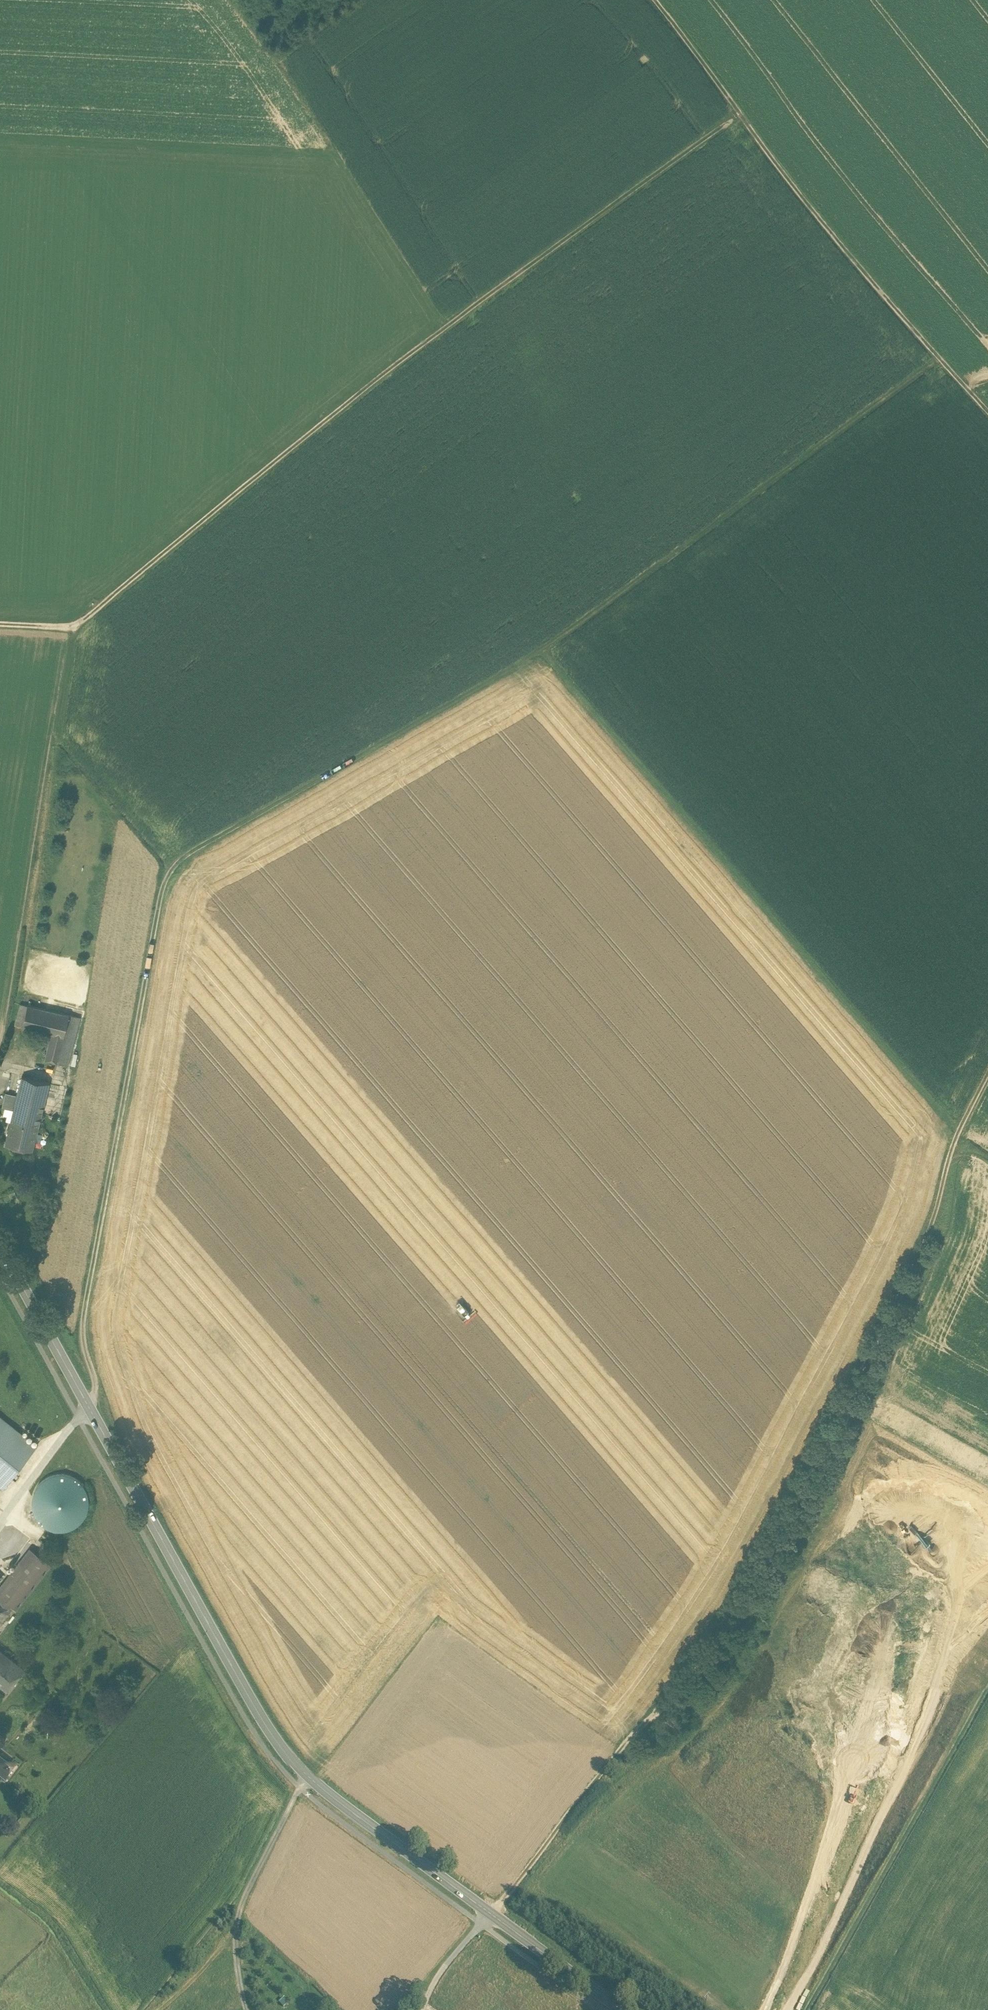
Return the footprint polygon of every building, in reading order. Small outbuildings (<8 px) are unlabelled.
[(21,1002),(15,1024),(23,1026),(28,1004),(21,1002)] [(70,1014),(28,1004),(23,1026),(52,1033),(64,1036),(70,1014)] [(64,1036),(58,1063),(68,1065),(80,1017),(70,1014),(64,1036)] [(64,1036),(52,1033),(46,1060),(58,1063),(64,1036)] [(50,1082),(22,1076),(13,1114),(40,1121),(50,1082)] [(16,1094),(6,1092),(2,1106),(13,1109),(16,1094)] [(40,1121),(13,1114),(6,1143),(33,1150),(40,1121)] [(0,1415),(0,1483),(4,1486),(37,1444),(19,1430),(0,1415)] [(19,1430),(37,1444),(42,1438),(24,1423),(19,1430)] [(38,1484),(33,1496),(33,1506),(37,1515),(44,1523),(52,1528),(64,1529),(72,1526),(81,1520),(88,1510),(89,1497),(86,1488),(78,1478),(68,1473),(58,1472),(47,1476),(38,1484)] [(22,1546),(21,1541),(18,1537),(14,1534),(9,1534),(4,1535),(0,1537),(0,1556),(4,1558),(9,1559),(14,1558),(18,1555),(21,1551),(22,1546)] [(0,1586),(0,1595),(13,1606),(16,1609),(52,1564),(30,1547),(0,1586)] [(13,1606),(0,1595),(0,1623),(13,1606)] [(0,1655),(0,1683),(7,1689),(24,1667),(4,1651),(0,1655)] [(0,1754),(0,1777),(6,1782),(17,1768),(0,1754)]
